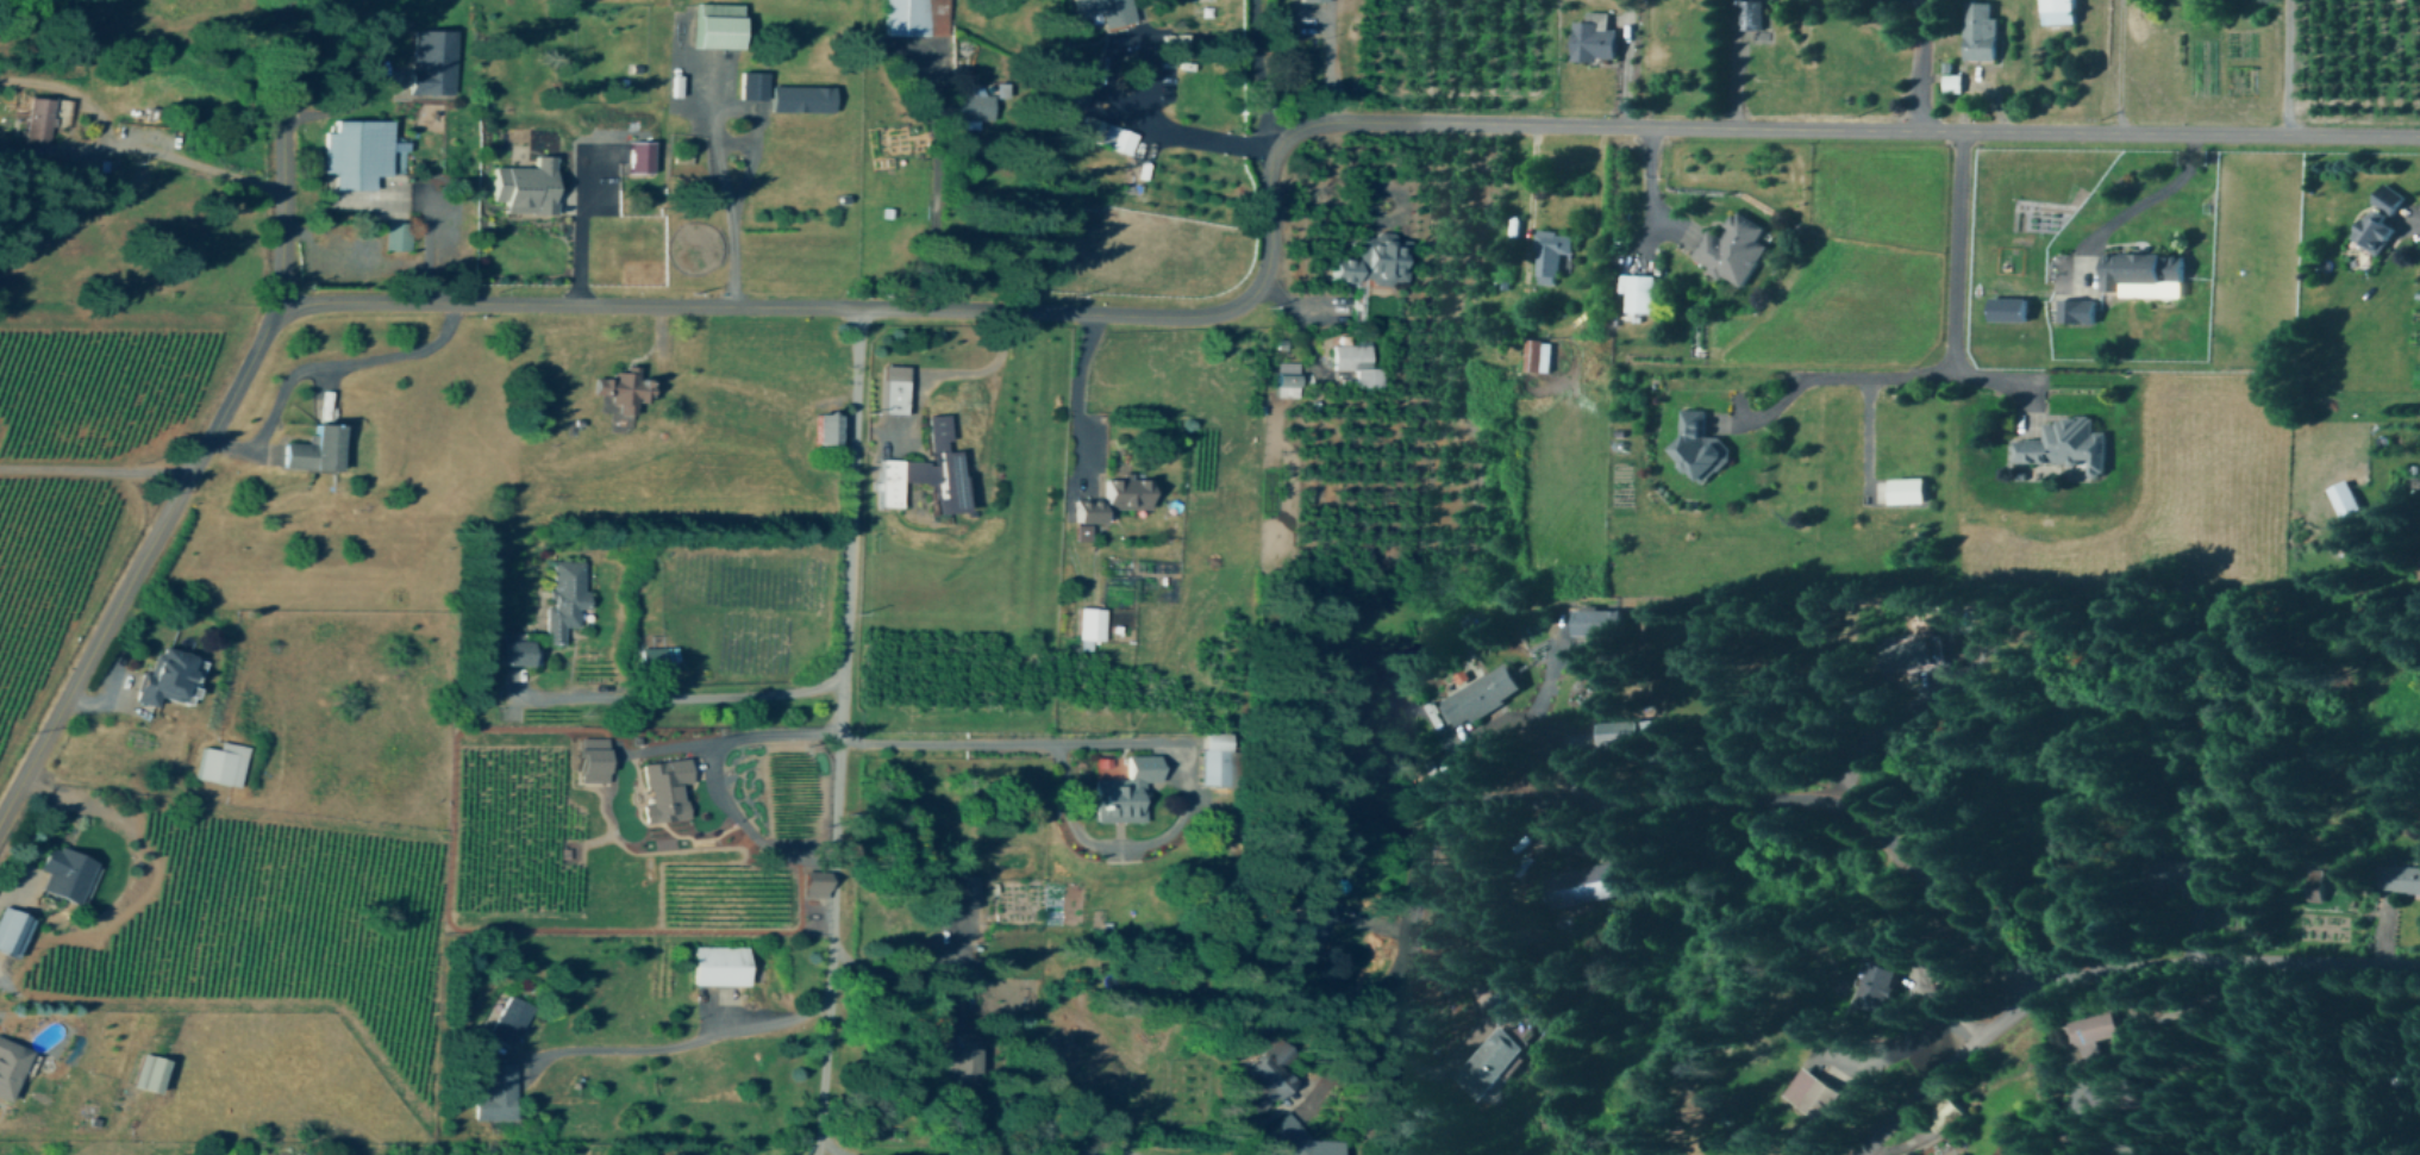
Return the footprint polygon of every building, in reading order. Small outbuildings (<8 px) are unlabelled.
[(888,32),(949,33),(950,0),(889,0),(888,32)] [(1134,0),(1074,0),(1076,13),(1103,8),(1107,27),(1138,21),(1134,0)] [(1741,29),(1765,29),(1764,0),(1741,0),(1741,29)] [(2043,23),(2078,23),(2077,0),(2042,0),(2043,23)] [(745,2),(700,1),(699,46),(744,48),(745,2)] [(1993,1),(1966,1),(1965,58),(1999,60),(2000,17),(1993,17),(1993,1)] [(1609,10),(1586,11),(1586,20),(1575,20),(1575,58),(1620,58),(1620,27),(1609,27),(1609,10)] [(457,30),(415,29),(413,93),(455,94),(457,30)] [(769,99),(770,71),(744,70),(743,96),(769,99)] [(1964,74),(1944,73),(1944,90),(1963,90),(1964,74)] [(1009,81),(998,82),(998,96),(1011,96),(1009,81)] [(774,110),(836,111),(837,85),(775,83),(774,110)] [(996,94),(984,93),(984,86),(974,86),(974,93),(962,93),(961,118),(995,119),(996,94)] [(69,125),(73,100),(32,93),(25,139),(49,143),(52,123),(69,125)] [(1139,131),(1087,112),(1080,132),(1112,143),(1112,146),(1131,154),(1139,131)] [(336,188),(376,188),(376,173),(407,173),(407,139),(393,139),(393,119),(337,118),(337,130),(326,130),(326,170),(336,170),(336,188)] [(655,170),(655,141),(632,139),(631,170),(655,170)] [(537,166),(498,164),(496,199),(508,199),(508,211),(556,212),(557,155),(537,154),(537,166)] [(2382,255),(2402,225),(2394,219),(2409,195),(2389,182),(2376,201),(2377,202),(2355,236),(2382,255)] [(1746,286),(1770,244),(1761,238),(1769,225),(1739,208),(1724,235),(1712,227),(1695,255),(1713,264),(1709,270),(1722,277),(1725,274),(1746,286)] [(412,220),(386,221),(387,248),(412,248),(412,220)] [(1574,252),(1575,232),(1539,229),(1536,282),(1557,283),(1559,251),(1574,252)] [(1339,255),(1338,279),(1361,280),(1361,279),(1409,281),(1411,237),(1397,237),(1397,232),(1362,231),(1361,256),(1339,255)] [(2188,294),(2188,252),(2106,250),(2105,288),(2124,288),(2124,293),(2188,294)] [(1657,311),(1658,274),(1630,273),(1627,310),(1657,311)] [(1995,318),(2033,318),(2032,295),(1995,295),(1995,318)] [(2100,296),(2062,296),(2062,319),(2100,319),(2100,296)] [(1552,338),(1526,338),(1525,369),(1551,369),(1552,338)] [(1371,342),(1334,343),(1334,368),(1357,367),(1357,385),(1383,385),(1383,364),(1372,366),(1371,342)] [(1277,395),(1300,394),(1299,360),(1277,361),(1277,395)] [(598,391),(614,393),(613,400),(621,401),(620,411),(636,412),(638,399),(650,400),(652,377),(639,375),(640,364),(629,363),(627,369),(618,369),(617,377),(600,375),(598,391)] [(908,412),(909,363),(886,363),(884,412),(908,412)] [(1709,408),(1683,407),(1681,468),(1702,469),(1702,468),(1733,469),(1734,436),(1709,436),(1709,408)] [(843,441),(843,410),(820,410),(820,441),(843,441)] [(964,510),(965,449),(949,448),(950,413),(932,412),(932,458),(883,457),(882,504),(903,505),(903,479),(937,480),(936,508),(964,510)] [(2015,438),(2016,462),(2083,460),(2083,457),(2091,457),(2093,473),(2109,473),(2109,429),(2096,430),(2096,416),(2046,417),(2046,437),(2015,438)] [(340,468),(343,422),(318,420),(318,432),(309,432),(308,441),(287,439),(286,466),(340,468)] [(1895,501),(1930,500),(1928,475),(1894,476),(1895,501)] [(2343,516),(2363,507),(2351,477),(2331,486),(2343,516)] [(587,560),(557,558),(555,605),(550,605),(549,639),(565,641),(567,624),(581,625),(581,605),(592,606),(592,588),(587,588),(587,560)] [(1080,648),(1092,649),(1092,637),(1105,638),(1105,606),(1081,605),(1080,648)] [(1575,607),(1576,633),(1626,633),(1626,606),(1575,607)] [(1947,662),(1943,632),(1913,637),(1916,666),(1947,662)] [(534,662),(533,638),(506,638),(507,663),(534,662)] [(193,703),(206,656),(161,643),(152,672),(145,669),(136,698),(157,704),(161,693),(193,703)] [(645,666),(670,664),(669,644),(644,645),(645,666)] [(1437,703),(1451,728),(1471,716),(1472,719),(1526,687),(1509,658),(1437,703)] [(1606,719),(1606,744),(1659,743),(1658,718),(1606,719)] [(1233,731),(1206,730),(1206,782),(1232,783),(1233,731)] [(609,780),(611,736),(582,735),(582,780),(609,780)] [(239,786),(250,744),(223,738),(220,748),(206,743),(198,775),(239,786)] [(1146,819),(1146,779),(1164,779),(1163,753),(1130,754),(1130,779),(1098,779),(1098,820),(1146,819)] [(646,820),(687,817),(683,781),(693,780),(690,756),(645,761),(650,801),(644,803),(646,820)] [(96,860),(52,841),(42,867),(50,870),(43,886),(80,901),(96,860)] [(1625,893),(1621,860),(1553,869),(1558,903),(1625,893)] [(2394,863),(2393,889),(2419,890),(2419,864),(2394,863)] [(831,895),(832,869),(807,868),(807,894),(831,895)] [(4,903),(0,911),(0,949),(18,956),(35,916),(4,903)] [(750,944),(694,945),(694,984),(751,982),(750,944)] [(1903,968),(1875,959),(1861,1005),(1889,1013),(1903,968)] [(513,1045),(534,1004),(511,992),(490,1034),(513,1045)] [(2096,1038),(2121,1032),(2115,1010),(2061,1023),(2069,1062),(2101,1055),(2096,1038)] [(1453,1074),(1465,1085),(1468,1082),(1483,1094),(1524,1045),(1496,1023),(1453,1074)] [(0,1035),(0,1095),(11,1099),(32,1048),(0,1035)] [(1287,1069),(1300,1050),(1277,1035),(1249,1073),(1258,1080),(1245,1098),(1263,1111),(1272,1098),(1280,1103),(1297,1078),(1287,1069)] [(978,1045),(940,1044),(940,1072),(977,1073),(978,1045)] [(169,1057),(144,1051),(136,1085),(162,1090),(169,1057)] [(514,1117),(515,1062),(479,1061),(477,1117),(514,1117)] [(1845,1091),(1808,1065),(1788,1093),(1825,1119),(1845,1091)] [(1303,1136),(1306,1117),(1271,1113),(1269,1138),(1288,1141),(1287,1154),(1345,1154),(1346,1140),(1303,1136)]
